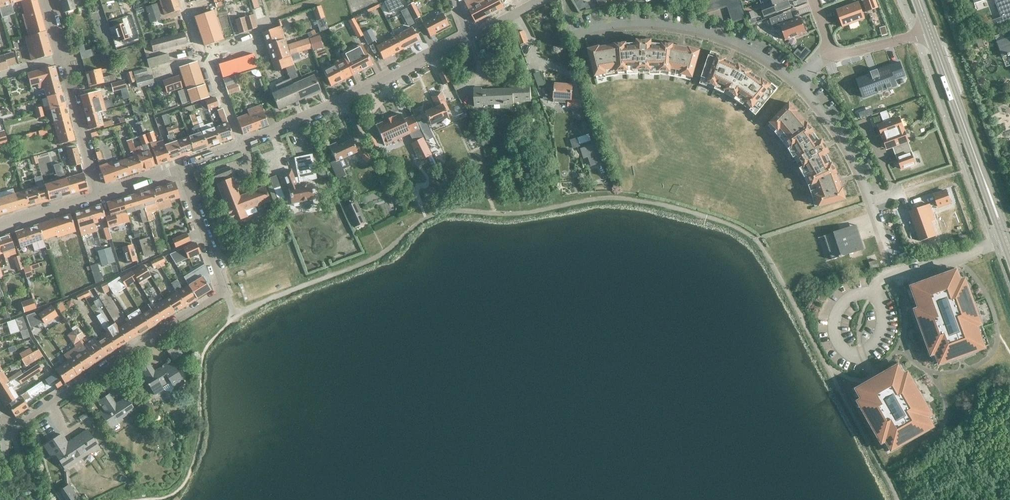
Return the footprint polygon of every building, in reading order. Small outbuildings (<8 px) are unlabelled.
[(2,18),(14,14),(11,4),(10,0),(0,0),(0,12),(2,18)] [(27,0),(10,0),(11,4),(22,1),(24,8),(26,7),(25,5),(28,5),(27,0)] [(28,30),(29,36),(25,37),(32,61),(53,55),(37,0),(27,0),(28,5),(25,5),(26,7),(27,13),(23,14),(28,30)] [(64,12),(75,9),(72,0),(60,0),(64,12)] [(180,10),(177,0),(159,0),(164,15),(180,10)] [(400,0),(389,0),(384,2),(390,14),(403,7),(400,0)] [(504,7),(500,0),(484,0),(479,0),(467,6),(475,22),(504,7)] [(703,2),(706,12),(728,5),(733,21),(744,18),(738,0),(708,0),(703,2)] [(760,6),(764,17),(776,12),(776,13),(791,7),(788,0),(771,0),(772,1),(760,6)] [(867,12),(878,8),(875,0),(862,0),(867,12)] [(1001,18),(994,20),(997,26),(1009,21),(1009,0),(994,0),(1001,18)] [(859,2),(836,10),(842,27),(865,19),(859,2)] [(151,22),(161,19),(156,4),(146,8),(151,22)] [(416,24),(408,8),(402,10),(411,26),(416,24)] [(204,46),(223,39),(213,11),(194,18),(204,46)] [(435,32),(448,25),(442,13),(423,23),(430,37),(435,34),(435,32)] [(235,20),(239,34),(257,29),(254,15),(235,20)] [(800,17),(780,25),(785,40),(806,32),(800,17)] [(114,26),(119,41),(128,38),(124,23),(114,26)] [(264,32),(262,33),(272,62),(275,70),(285,67),(293,64),(290,55),(311,49),(308,39),(286,45),(280,27),(264,32)] [(395,37),(402,49),(418,41),(411,28),(399,34),(400,35),(395,37)] [(371,29),(362,34),(366,42),(368,45),(377,40),(371,29)] [(520,45),(528,42),(524,31),(516,34),(520,45)] [(153,52),(187,43),(184,32),(150,41),(153,52)] [(1004,39),(1002,34),(995,36),(1002,57),(1009,55),(1009,37),(1004,39)] [(402,49),(395,37),(395,36),(376,46),(382,59),(402,49)] [(637,44),(626,44),(626,43),(615,44),(615,45),(599,48),(599,47),(589,50),(596,76),(605,73),(606,77),(619,75),(619,71),(627,70),(628,75),(638,75),(638,70),(650,70),(650,75),(660,75),(660,71),(669,72),(669,76),(682,78),(683,74),(692,77),(699,51),(689,48),(689,49),(673,46),(673,45),(662,44),(662,45),(651,44),(651,41),(637,41),(637,44)] [(361,45),(341,55),(343,57),(352,75),(372,65),(361,45)] [(82,59),(93,56),(91,49),(80,52),(82,59)] [(739,65),(738,66),(726,61),(726,59),(717,56),(718,54),(711,51),(709,57),(702,76),(699,84),(707,87),(708,83),(716,86),(714,89),(724,94),(726,91),(736,96),(734,99),(743,105),(745,103),(752,108),(749,110),(756,115),(761,109),(774,93),(778,88),(771,83),(770,85),(763,80),(762,81),(751,73),(751,72),(739,65)] [(12,52),(3,55),(7,66),(16,64),(12,52)] [(223,77),(257,66),(253,53),(219,64),(223,77)] [(170,62),(168,54),(147,59),(149,68),(170,62)] [(352,75),(343,57),(334,62),(335,65),(323,71),(331,86),(352,75)] [(191,102),(208,96),(196,61),(179,67),(186,91),(187,91),(191,102)] [(871,75),(858,80),(864,97),(896,86),(894,80),(904,76),(899,62),(888,66),(888,68),(878,72),(877,69),(870,72),(871,75)] [(293,64),(285,67),(290,78),(298,96),(304,94),(305,97),(320,91),(313,76),(299,81),(297,75),(293,64)] [(62,93),(59,82),(55,66),(27,73),(31,86),(38,84),(39,88),(44,87),(47,97),(62,93)] [(135,78),(147,75),(145,68),(133,72),(135,78)] [(444,85),(451,81),(445,70),(438,74),(444,85)] [(129,84),(134,82),(131,71),(125,73),(129,84)] [(101,72),(86,75),(88,86),(109,81),(116,80),(114,75),(108,76),(102,77),(101,72)] [(138,87),(153,83),(151,75),(135,79),(138,87)] [(225,87),(237,83),(235,75),(223,79),(225,87)] [(166,93),(182,87),(178,76),(162,81),(166,93)] [(298,96),(290,78),(275,85),(278,91),(272,94),(278,109),(292,103),(291,99),(298,96)] [(124,80),(111,84),(113,92),(126,89),(124,80)] [(239,91),(237,83),(225,87),(228,94),(239,91)] [(581,108),(582,100),(572,99),(573,85),(564,84),(558,83),(558,84),(555,83),(553,102),(568,103),(568,106),(581,108)] [(490,90),(482,91),(482,88),(474,88),(475,107),(483,107),(482,104),(514,103),(514,101),(531,100),(531,87),(513,87),(513,89),(495,90),(490,90)] [(94,92),(80,96),(86,116),(100,112),(105,110),(100,91),(94,92)] [(445,112),(448,110),(440,92),(431,97),(436,108),(424,113),(430,125),(448,117),(445,112)] [(62,93),(47,97),(49,106),(44,107),(45,111),(50,109),(65,105),(62,93)] [(215,98),(205,101),(207,109),(218,106),(215,98)] [(808,123),(807,124),(796,112),(797,111),(789,103),(770,123),(777,129),(774,132),(783,142),(786,140),(791,147),(788,149),(793,158),(798,156),(804,166),(799,169),(804,177),(808,176),(812,184),(808,185),(812,198),(816,197),(819,206),(845,199),(842,189),(841,189),(836,174),(837,173),(832,164),(831,164),(827,154),(829,153),(822,140),(819,142),(813,133),(814,132),(808,123)] [(59,122),(69,119),(65,105),(50,109),(55,127),(60,126),(59,122)] [(248,114),(236,118),(242,135),(268,125),(260,105),(247,110),(248,114)] [(223,125),(214,128),(219,143),(233,138),(227,123),(222,108),(217,110),(219,117),(220,117),(223,125)] [(100,112),(86,116),(89,129),(103,125),(104,127),(113,125),(112,120),(103,123),(100,112)] [(424,113),(417,116),(426,136),(433,133),(424,113)] [(194,135),(188,137),(193,152),(207,147),(196,118),(195,114),(189,116),(194,128),(192,129),(194,135)] [(385,121),(376,125),(386,147),(404,139),(411,140),(421,135),(420,132),(415,122),(412,115),(403,120),(400,114),(391,118),(391,117),(390,118),(385,120),(385,121)] [(219,143),(214,128),(205,131),(203,123),(201,116),(196,118),(207,147),(219,143)] [(899,118),(878,126),(883,137),(904,129),(899,118)] [(55,127),(59,143),(59,144),(75,140),(69,119),(59,122),(60,126),(55,127)] [(359,139),(365,135),(359,124),(353,127),(359,139)] [(174,134),(171,127),(166,128),(169,135),(167,136),(169,144),(165,145),(165,146),(170,160),(182,156),(176,141),(174,134)] [(904,129),(883,137),(887,148),(893,146),(898,158),(911,153),(906,141),(908,141),(904,129)] [(145,134),(149,143),(156,141),(152,132),(145,134)] [(589,133),(578,137),(580,144),(591,140),(589,133)] [(135,150),(142,170),(155,166),(147,144),(149,143),(145,134),(139,136),(142,147),(140,147),(137,148),(135,150)] [(193,152),(188,137),(176,141),(182,156),(193,152)] [(142,170),(135,150),(131,140),(127,141),(131,153),(132,152),(134,156),(118,162),(124,177),(142,170)] [(348,167),(344,158),(356,152),(366,162),(371,157),(359,145),(355,147),(351,140),(338,146),(336,143),(329,146),(336,161),(330,164),(337,179),(345,175),(342,169),(348,167)] [(170,160),(165,146),(157,149),(155,143),(150,145),(157,165),(170,160)] [(594,145),(581,149),(584,158),(588,156),(591,164),(597,162),(597,164),(602,162),(596,143),(594,144),(594,145)] [(67,151),(71,167),(81,165),(77,149),(67,151)] [(898,158),(902,169),(915,164),(911,153),(898,158)] [(300,182),(317,179),(312,154),(294,158),(298,179),(295,181),(291,170),(283,173),(288,188),(291,204),(314,199),(312,184),(300,186),(300,182)] [(124,177),(118,162),(112,164),(111,161),(99,166),(105,184),(124,177)] [(232,178),(232,179),(234,178),(229,167),(211,174),(214,181),(216,181),(217,184),(232,178)] [(66,179),(71,194),(88,189),(84,173),(66,179)] [(247,217),(246,213),(245,211),(270,202),(265,187),(239,197),(232,179),(232,178),(217,184),(232,222),(247,217)] [(66,179),(59,181),(45,185),(50,200),(71,194),(66,179)] [(173,206),(171,201),(180,198),(176,183),(153,189),(157,205),(159,210),(173,206)] [(37,187),(24,191),(29,206),(41,203),(50,200),(45,185),(37,187)] [(280,187),(274,189),(278,201),(284,198),(280,187)] [(153,189),(140,193),(145,208),(157,205),(153,189)] [(1,215),(29,206),(24,191),(0,198),(0,211),(1,215)] [(946,191),(934,195),(938,207),(951,202),(946,191)] [(140,193),(123,198),(127,213),(140,210),(141,213),(140,214),(143,223),(149,222),(147,214),(145,208),(140,193)] [(123,198),(111,202),(114,212),(112,212),(113,218),(127,213),(123,198)] [(354,226),(364,222),(356,203),(346,207),(354,226)] [(929,204),(909,211),(920,241),(936,236),(931,222),(935,220),(929,204)] [(91,208),(95,223),(106,219),(101,205),(91,208)] [(95,223),(91,208),(75,213),(82,235),(97,231),(95,223)] [(70,234),(69,231),(76,229),(71,214),(39,225),(44,240),(52,237),(57,235),(58,237),(70,234)] [(44,240),(39,225),(16,232),(21,247),(44,240)] [(112,239),(108,227),(104,229),(107,240),(112,239)] [(849,227),(824,236),(832,260),(857,251),(864,248),(859,232),(851,235),(849,227)] [(177,247),(191,240),(188,233),(173,240),(177,247)] [(0,237),(0,242),(4,253),(5,258),(6,259),(9,258),(10,256),(16,254),(10,234),(0,237)] [(145,256),(154,253),(150,238),(140,241),(145,256)] [(201,253),(196,242),(184,247),(188,259),(201,253)] [(132,245),(122,247),(127,264),(136,261),(132,245)] [(110,263),(114,262),(110,248),(98,251),(102,263),(109,261),(110,263)] [(18,271),(24,269),(19,256),(14,258),(18,271)] [(25,272),(43,266),(42,262),(23,267),(25,272)] [(189,285),(197,298),(211,290),(203,277),(209,275),(205,265),(199,267),(202,277),(189,285)] [(151,275),(145,266),(133,273),(139,282),(151,275)] [(961,281),(957,271),(912,287),(919,309),(915,310),(932,356),(936,354),(940,365),(985,348),(977,327),(982,325),(965,280),(961,281)] [(177,279),(171,283),(174,288),(185,306),(197,298),(189,285),(183,289),(177,279)] [(174,294),(166,299),(174,313),(185,306),(174,288),(171,283),(168,285),(171,290),(174,294)] [(32,299),(21,303),(24,312),(35,308),(32,299)] [(151,303),(162,320),(174,313),(166,299),(157,305),(154,301),(151,303)] [(162,320),(151,303),(148,305),(151,308),(142,314),(150,327),(162,320)] [(51,306),(38,315),(44,323),(57,315),(51,306)] [(41,322),(34,313),(25,316),(30,330),(41,322)] [(106,331),(117,348),(127,342),(119,328),(112,332),(101,314),(97,316),(106,331)] [(128,317),(139,335),(150,327),(142,314),(133,319),(131,315),(128,317)] [(16,319),(20,331),(27,329),(23,317),(16,319)] [(119,328),(127,342),(139,335),(128,317),(125,319),(127,323),(119,328)] [(30,337),(27,329),(20,331),(23,340),(30,337)] [(79,329),(75,332),(79,339),(84,336),(79,329)] [(117,348),(106,331),(102,333),(105,337),(97,342),(105,356),(108,353),(117,348)] [(79,339),(75,332),(70,336),(74,342),(79,339)] [(105,356),(97,342),(86,349),(95,362),(105,356)] [(64,355),(77,375),(95,362),(86,349),(82,343),(64,355)] [(183,354),(177,345),(167,351),(173,360),(183,354)] [(20,354),(22,358),(33,352),(31,348),(20,354)] [(22,358),(23,359),(21,359),(26,366),(43,357),(38,350),(33,352),(22,358)] [(68,361),(59,367),(56,370),(64,383),(77,375),(64,355),(68,361)] [(169,391),(174,388),(175,389),(184,383),(180,376),(183,374),(181,370),(178,372),(171,361),(163,366),(161,366),(162,367),(155,372),(149,362),(138,368),(142,374),(144,372),(147,376),(144,378),(148,384),(147,384),(148,386),(149,385),(154,394),(163,389),(164,390),(169,391)] [(23,373),(13,380),(0,388),(0,398),(5,406),(7,405),(18,397),(13,389),(42,370),(37,364),(23,373)] [(862,400),(858,402),(882,444),(886,441),(892,451),(934,427),(928,417),(932,415),(908,373),(904,375),(899,366),(857,390),(862,400)] [(1,370),(0,371),(0,388),(13,380),(11,376),(7,379),(1,370)] [(48,378),(45,380),(48,385),(51,383),(53,382),(57,388),(61,385),(54,374),(48,378)] [(18,397),(7,405),(14,417),(29,407),(24,400),(45,387),(42,382),(21,395),(18,397)] [(121,418),(134,409),(127,397),(116,404),(109,394),(99,401),(102,406),(105,411),(101,414),(110,428),(123,420),(121,418)] [(63,433),(45,445),(49,451),(52,449),(64,467),(68,464),(70,465),(73,463),(74,462),(77,460),(77,458),(84,454),(91,449),(92,450),(98,446),(87,430),(65,445),(62,442),(67,439),(63,433)] [(57,493),(61,499),(77,499),(78,499),(68,485),(57,493)]
